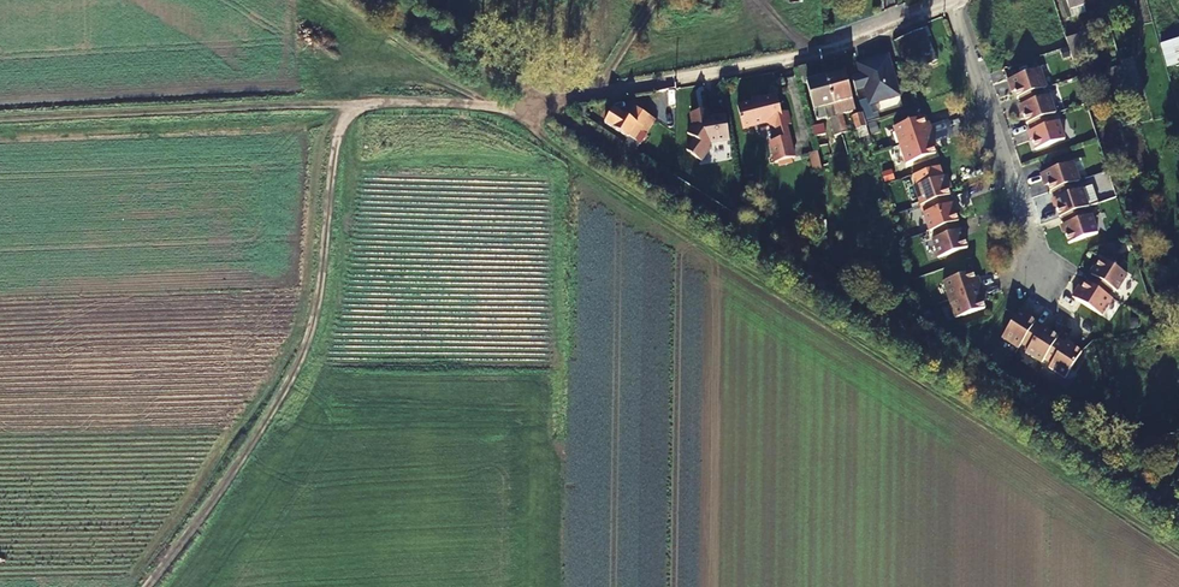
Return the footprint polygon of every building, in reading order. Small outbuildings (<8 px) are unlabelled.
[(1068,18),(1083,13),(1081,4),(1097,0),(1062,0),(1068,18)] [(912,56),(914,60),(921,58),(925,65),(937,60),(929,41),(933,39),(927,26),(894,40),(901,60),(912,56)] [(1085,56),(1078,33),(1067,37),(1074,59),(1085,56)] [(1161,44),(1166,68),(1178,65),(1178,40),(1161,44)] [(852,76),(856,90),(865,87),(870,104),(900,95),(889,54),(878,57),(878,59),(859,65),(861,74),(852,76)] [(903,65),(914,60),(912,56),(901,60),(903,65)] [(1134,59),(1119,63),(1121,68),(1111,71),(1120,102),(1144,95),(1134,59)] [(797,67),(802,84),(806,83),(816,121),(829,118),(834,135),(841,133),(825,77),(811,81),(806,65),(797,67)] [(1047,84),(1041,66),(1008,77),(1011,86),(1014,85),(1017,94),(1019,94),(1022,102),(1021,102),(1028,120),(1036,147),(1064,137),(1058,119),(1053,120),(1050,112),(1055,110),(1050,93),(1044,94),(1041,86),(1047,84)] [(825,77),(841,133),(847,132),(842,114),(856,110),(845,72),(825,77)] [(604,123),(633,140),(647,118),(631,107),(626,116),(613,108),(604,123)] [(785,129),(781,111),(765,114),(765,116),(742,121),(747,145),(771,139),(773,146),(780,144),(783,156),(774,158),(779,179),(797,175),(791,142),(795,141),(791,127),(785,129)] [(730,141),(726,116),(710,119),(710,117),(701,118),(700,113),(691,114),(694,127),(689,135),(696,140),(689,152),(704,162),(712,150),(709,148),(711,145),(730,141)] [(853,116),(857,129),(867,126),(863,113),(853,116)] [(923,116),(894,127),(900,145),(927,135),(933,133),(929,124),(926,126),(923,116)] [(817,146),(827,143),(822,124),(812,126),(817,146)] [(867,126),(857,129),(860,140),(870,137),(867,126)] [(933,133),(900,145),(907,163),(936,152),(932,142),(936,141),(933,133)] [(829,152),(827,143),(817,146),(819,155),(825,154),(829,152)] [(821,170),(817,154),(810,156),(813,171),(821,170)] [(1074,160),(1041,171),(1044,180),(1048,179),(1051,189),(1053,188),(1075,180),(1080,178),(1074,160)] [(947,175),(914,186),(921,205),(926,203),(929,211),(924,213),(930,231),(935,229),(938,237),(933,239),(939,257),(968,247),(948,195),(950,194),(947,185),(950,184),(947,175)] [(1084,206),(1089,204),(1098,201),(1092,184),(1078,188),(1075,180),(1053,188),(1056,196),(1054,196),(1060,215),(1062,214),(1084,206)] [(1084,206),(1062,214),(1065,222),(1063,222),(1070,241),(1099,231),(1092,213),(1087,214),(1084,206)] [(1072,298),(1101,316),(1112,299),(1107,296),(1112,289),(1116,292),(1127,276),(1101,260),(1087,284),(1086,283),(1080,291),(1077,289),(1072,298)] [(976,281),(973,271),(943,281),(957,318),(986,308),(982,298),(986,297),(980,279),(976,281)] [(1020,308),(1002,337),(1018,348),(1021,343),(1028,348),(1025,352),(1042,363),(1045,358),(1052,362),(1049,367),(1065,377),(1081,352),(1034,323),(1035,322),(1026,316),(1028,313),(1020,308)]
